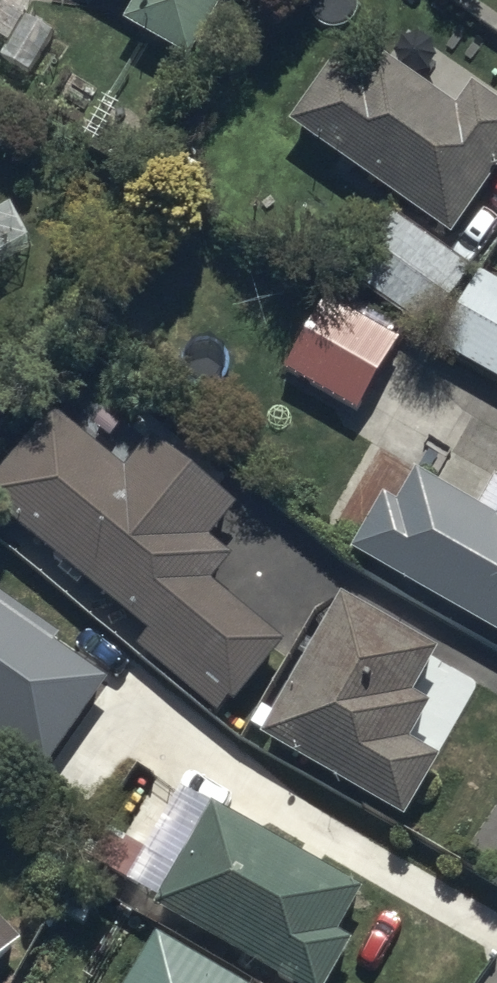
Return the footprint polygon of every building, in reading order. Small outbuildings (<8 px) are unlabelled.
[(25,0),(0,0),(0,62),(10,44),(26,54),(40,29),(24,20),(33,5),(25,0)] [(137,15),(125,36),(192,73),(233,0),(110,0),(137,15)] [(293,134),(449,245),(496,179),(496,118),(471,100),(458,118),(380,62),(360,89),(337,73),(293,134)] [(397,224),(349,288),(425,345),(473,281),(397,224)] [(438,355),(496,391),(496,290),(484,281),(438,355)] [(324,309),(286,381),(360,421),(398,349),(324,309)] [(11,409),(0,400),(0,425),(11,409)] [(0,483),(0,518),(150,639),(135,658),(217,725),(230,709),(235,713),(285,653),(213,594),(232,571),(209,552),(237,519),(151,449),(125,481),(51,421),(0,483)] [(355,565),(496,644),(496,528),(419,485),(402,516),(386,507),(355,565)] [(49,760),(109,673),(0,598),(0,726),(49,760)] [(343,607),(261,747),(407,832),(441,773),(411,755),(434,716),(417,706),(441,664),(343,607)] [(183,798),(131,893),(160,909),(155,918),(272,982),(340,982),(357,952),(343,944),(367,900),(183,798)] [(22,955),(0,932),(0,976),(22,955)] [(136,982),(221,982),(158,945),(136,982)]
